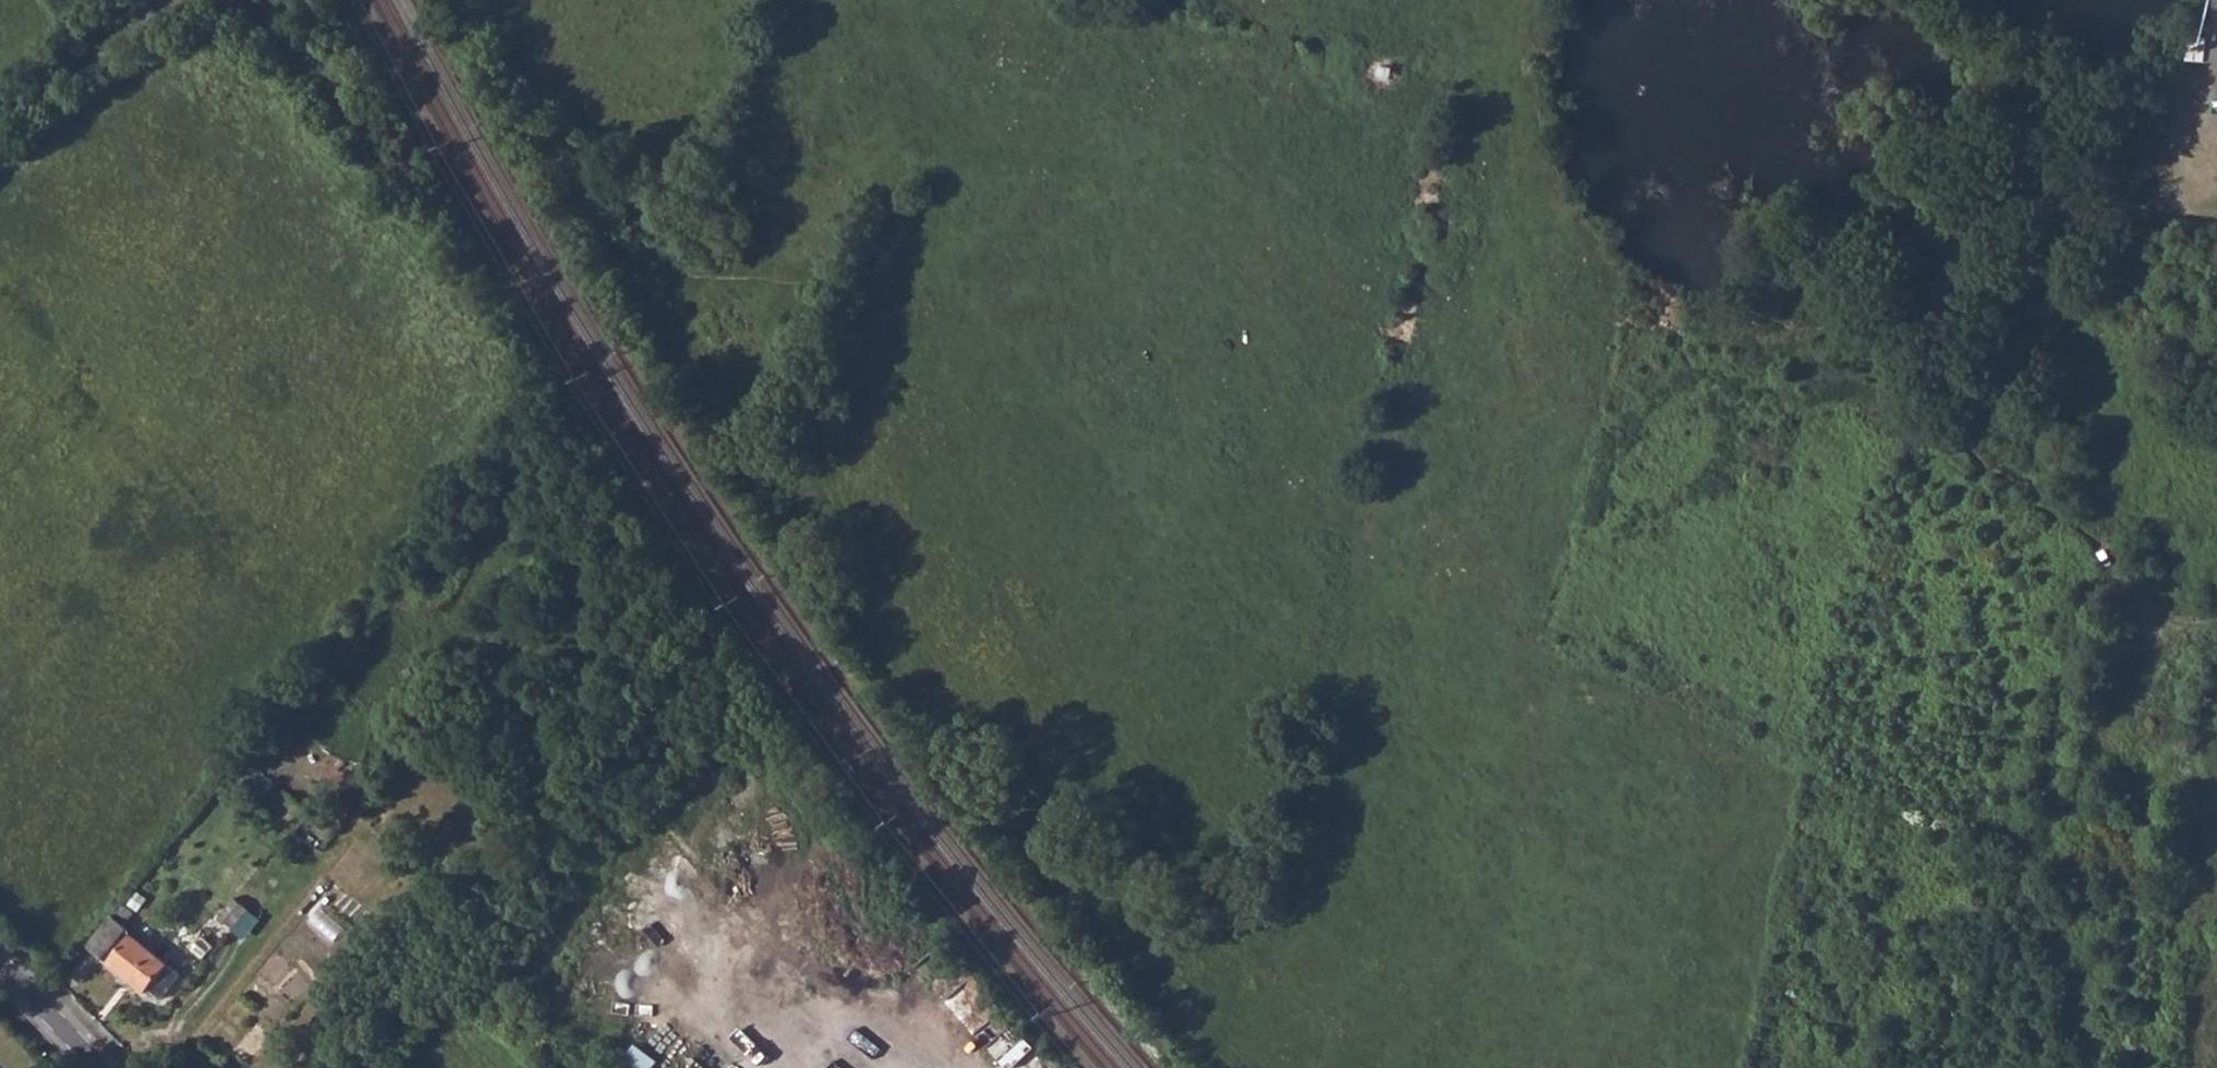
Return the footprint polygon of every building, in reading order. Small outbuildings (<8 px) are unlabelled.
[(124,904),(90,945),(105,957),(130,926),(126,923),(134,912),(124,904)] [(236,926),(240,930),(244,925),(240,921),(236,926)] [(108,961),(146,990),(168,964),(169,962),(131,933),(108,961)] [(168,964),(146,990),(157,1001),(180,973),(168,964)]
